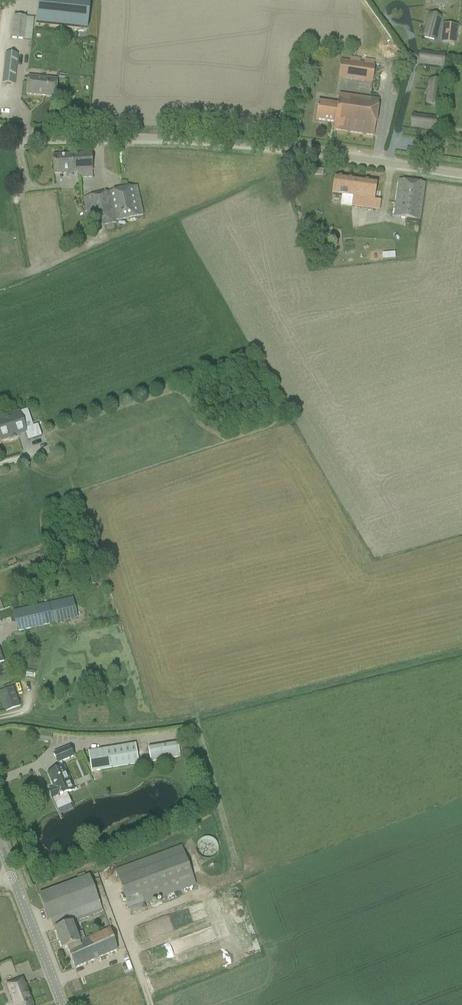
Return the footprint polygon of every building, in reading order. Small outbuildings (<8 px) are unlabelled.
[(35,25),(84,30),(87,0),(38,0),(35,25)] [(440,17),(429,14),(423,37),(434,40),(440,17)] [(23,40),(25,18),(25,16),(12,15),(10,38),(23,40)] [(32,29),(33,19),(25,18),(24,28),(32,29)] [(440,43),(456,44),(458,25),(441,24),(440,43)] [(444,55),(421,52),(419,64),(443,67),(444,55)] [(13,85),(17,55),(5,53),(2,84),(13,85)] [(374,65),(373,65),(374,61),(364,60),(364,63),(340,60),(337,77),(372,82),(374,65)] [(54,97),(55,87),(56,81),(27,77),(26,94),(54,97)] [(440,81),(429,80),(426,104),(438,105),(440,81)] [(373,136),(378,100),(338,95),(336,105),(317,102),(314,120),(334,123),(333,130),(373,136)] [(436,118),(412,115),(411,127),(435,130),(436,118)] [(70,174),(70,175),(77,174),(77,179),(92,178),(91,154),(52,156),(53,175),(70,174)] [(372,202),(373,193),(375,183),(334,177),(331,202),(378,209),(378,203),(372,202)] [(419,221),(424,184),(398,180),(393,217),(419,221)] [(83,198),(85,208),(89,228),(116,222),(116,221),(142,216),(136,186),(83,198)] [(26,432),(26,429),(33,427),(27,409),(19,412),(19,410),(0,417),(0,442),(9,438),(10,440),(17,437),(17,436),(26,432)] [(77,619),(72,598),(13,611),(18,632),(77,619)] [(14,706),(19,704),(13,687),(0,692),(0,698),(4,710),(14,706)] [(41,732),(39,740),(50,742),(51,734),(41,732)] [(180,757),(177,742),(147,747),(149,762),(180,757)] [(138,764),(135,743),(87,751),(90,772),(138,764)] [(48,791),(51,799),(56,811),(71,804),(66,793),(74,789),(61,760),(73,755),(69,747),(53,754),(59,769),(47,774),(53,789),(48,791)] [(195,884),(181,845),(114,870),(131,914),(145,909),(143,904),(195,884)] [(89,876),(48,892),(38,895),(48,921),(50,920),(53,927),(76,919),(77,921),(102,911),(89,876)] [(74,969),(84,965),(117,950),(109,928),(83,939),(81,932),(75,934),(71,923),(54,930),(61,950),(66,948),(74,969)] [(6,984),(12,999),(17,997),(21,1004),(32,1004),(31,1004),(32,1004),(24,984),(21,986),(18,979),(6,984)]
